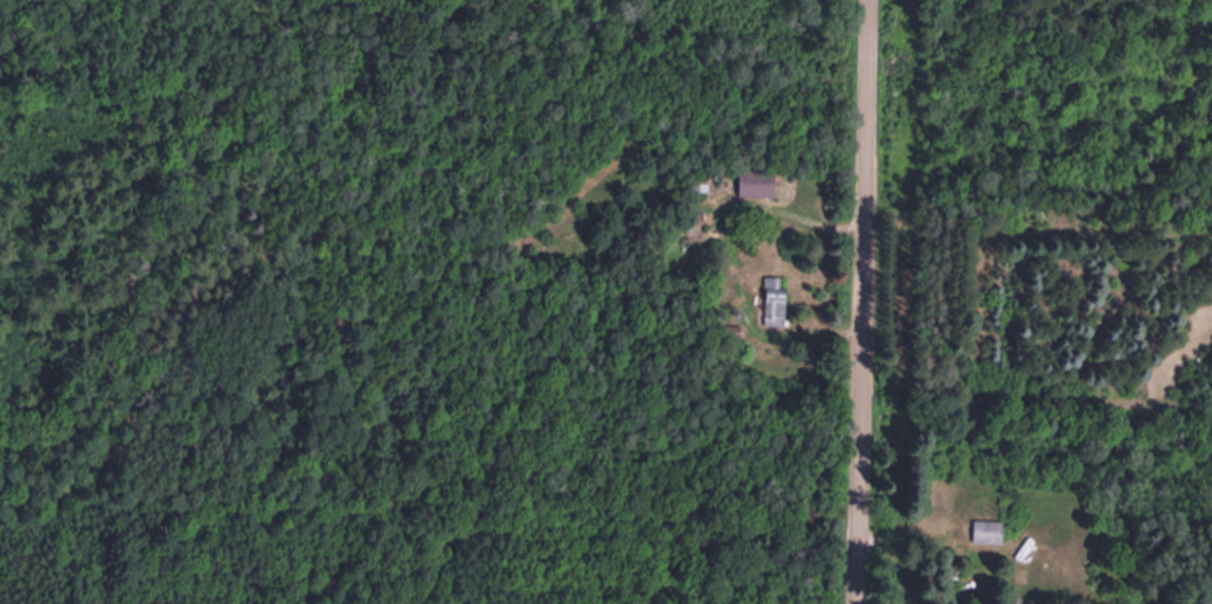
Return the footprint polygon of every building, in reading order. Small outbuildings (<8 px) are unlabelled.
[(732,196),(770,196),(770,173),(732,173),(732,196)] [(778,287),(778,276),(758,276),(758,325),(783,325),(783,287),(778,287)] [(1001,542),(1001,520),(967,520),(967,542),(1001,542)]
